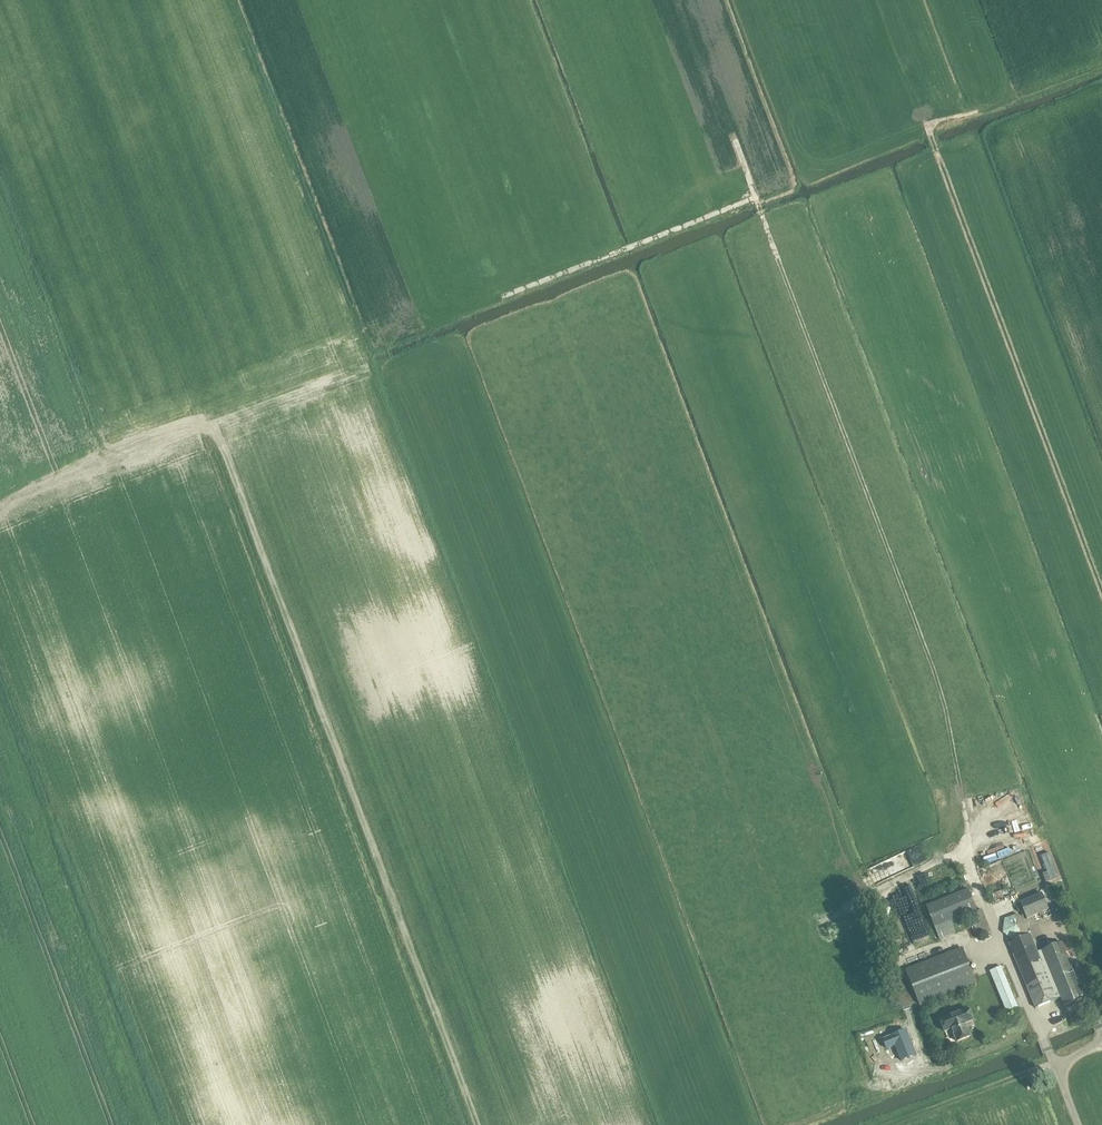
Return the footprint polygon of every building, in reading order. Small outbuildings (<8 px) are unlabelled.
[(1051,879),(1059,877),(1050,851),(1042,854),(1051,879)] [(968,889),(964,891),(926,906),(939,940),(956,933),(951,921),(977,911),(968,889)] [(1027,920),(1049,910),(1041,893),(1020,902),(1027,920)] [(969,915),(978,938),(991,933),(982,910),(969,915)] [(1013,942),(1028,937),(1029,922),(1017,914),(1004,919),(1003,933),(1013,942)] [(1009,945),(1013,955),(1035,1007),(1056,998),(1042,964),(1030,936),(1009,945)] [(1064,1007),(1083,999),(1060,943),(1041,951),(1064,1007)] [(920,1006),(965,987),(977,983),(963,947),(905,970),(920,1006)] [(993,995),(1013,986),(1006,969),(986,977),(993,995)] [(1009,993),(995,998),(1002,1016),(1016,1010),(1009,993)] [(971,1037),(966,1024),(973,1021),(968,1009),(940,1020),(945,1032),(952,1029),(957,1042),(971,1037)] [(891,1039),(901,1061),(917,1054),(907,1032),(891,1039)]
